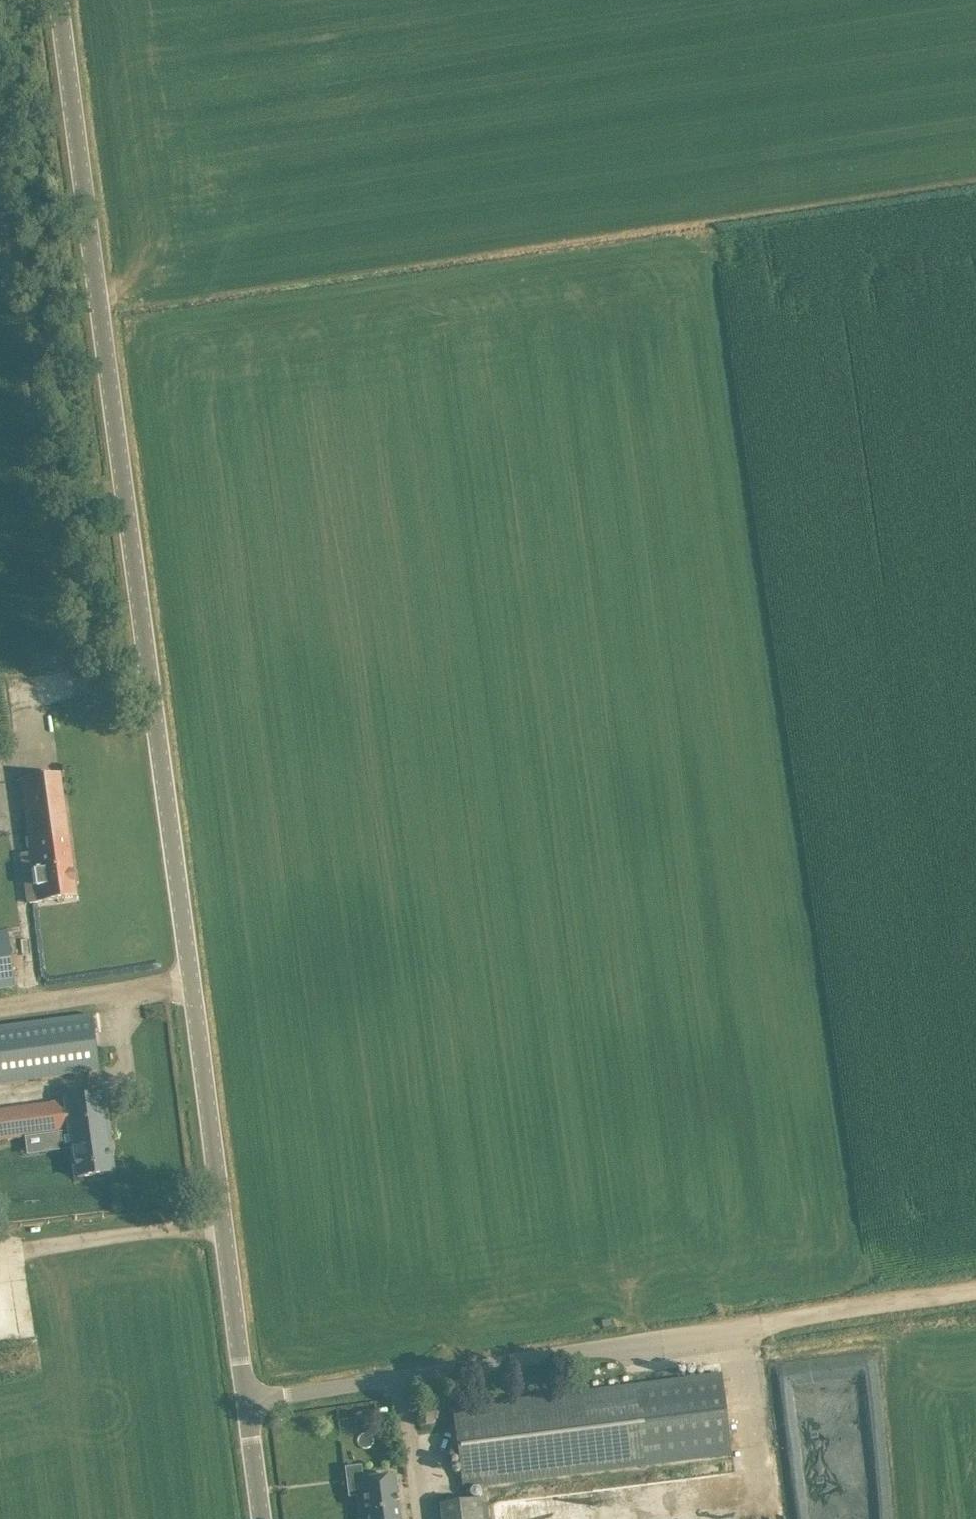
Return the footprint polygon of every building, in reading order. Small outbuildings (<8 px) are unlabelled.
[(62,774),(20,779),(35,890),(43,889),(44,902),(78,897),(62,774)] [(0,933),(0,989),(16,987),(8,931),(0,933)] [(92,1015),(0,1027),(0,1083),(100,1070),(92,1015)] [(103,1095),(83,1097),(0,1108),(0,1139),(49,1133),(70,1130),(73,1151),(76,1177),(92,1175),(112,1173),(108,1146),(108,1145),(109,1145),(103,1095)] [(725,1374),(454,1409),(464,1490),(590,1474),(735,1457),(725,1374)] [(430,1410),(418,1411),(420,1426),(432,1424),(430,1410)] [(361,1518),(400,1518),(394,1477),(362,1481),(364,1495),(358,1495),(361,1518)] [(485,1500),(442,1506),(443,1518),(488,1518),(485,1500)]
